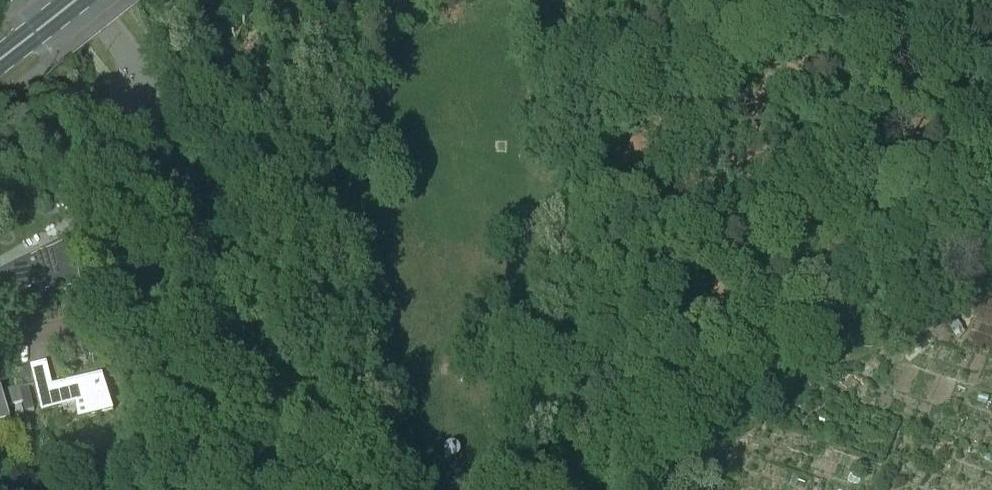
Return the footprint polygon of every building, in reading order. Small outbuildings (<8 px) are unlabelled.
[(73,255),(69,237),(41,253),(0,273),(0,289),(8,285),(13,296),(2,301),(3,303),(53,292),(80,287),(73,255)] [(83,241),(87,260),(96,258),(92,239),(83,241)] [(90,279),(93,296),(103,294),(100,277),(90,279)] [(46,362),(30,366),(41,412),(76,404),(79,423),(114,415),(102,377),(53,388),(46,362)] [(7,408),(21,404),(17,387),(2,391),(7,408)] [(10,420),(1,389),(0,390),(0,391),(0,422),(10,420)] [(34,411),(31,396),(21,398),(25,413),(34,411)] [(21,406),(14,408),(16,417),(24,416),(21,406)] [(450,409),(435,413),(438,426),(453,422),(450,409)] [(40,472),(27,476),(31,489),(44,489),(40,472)]
